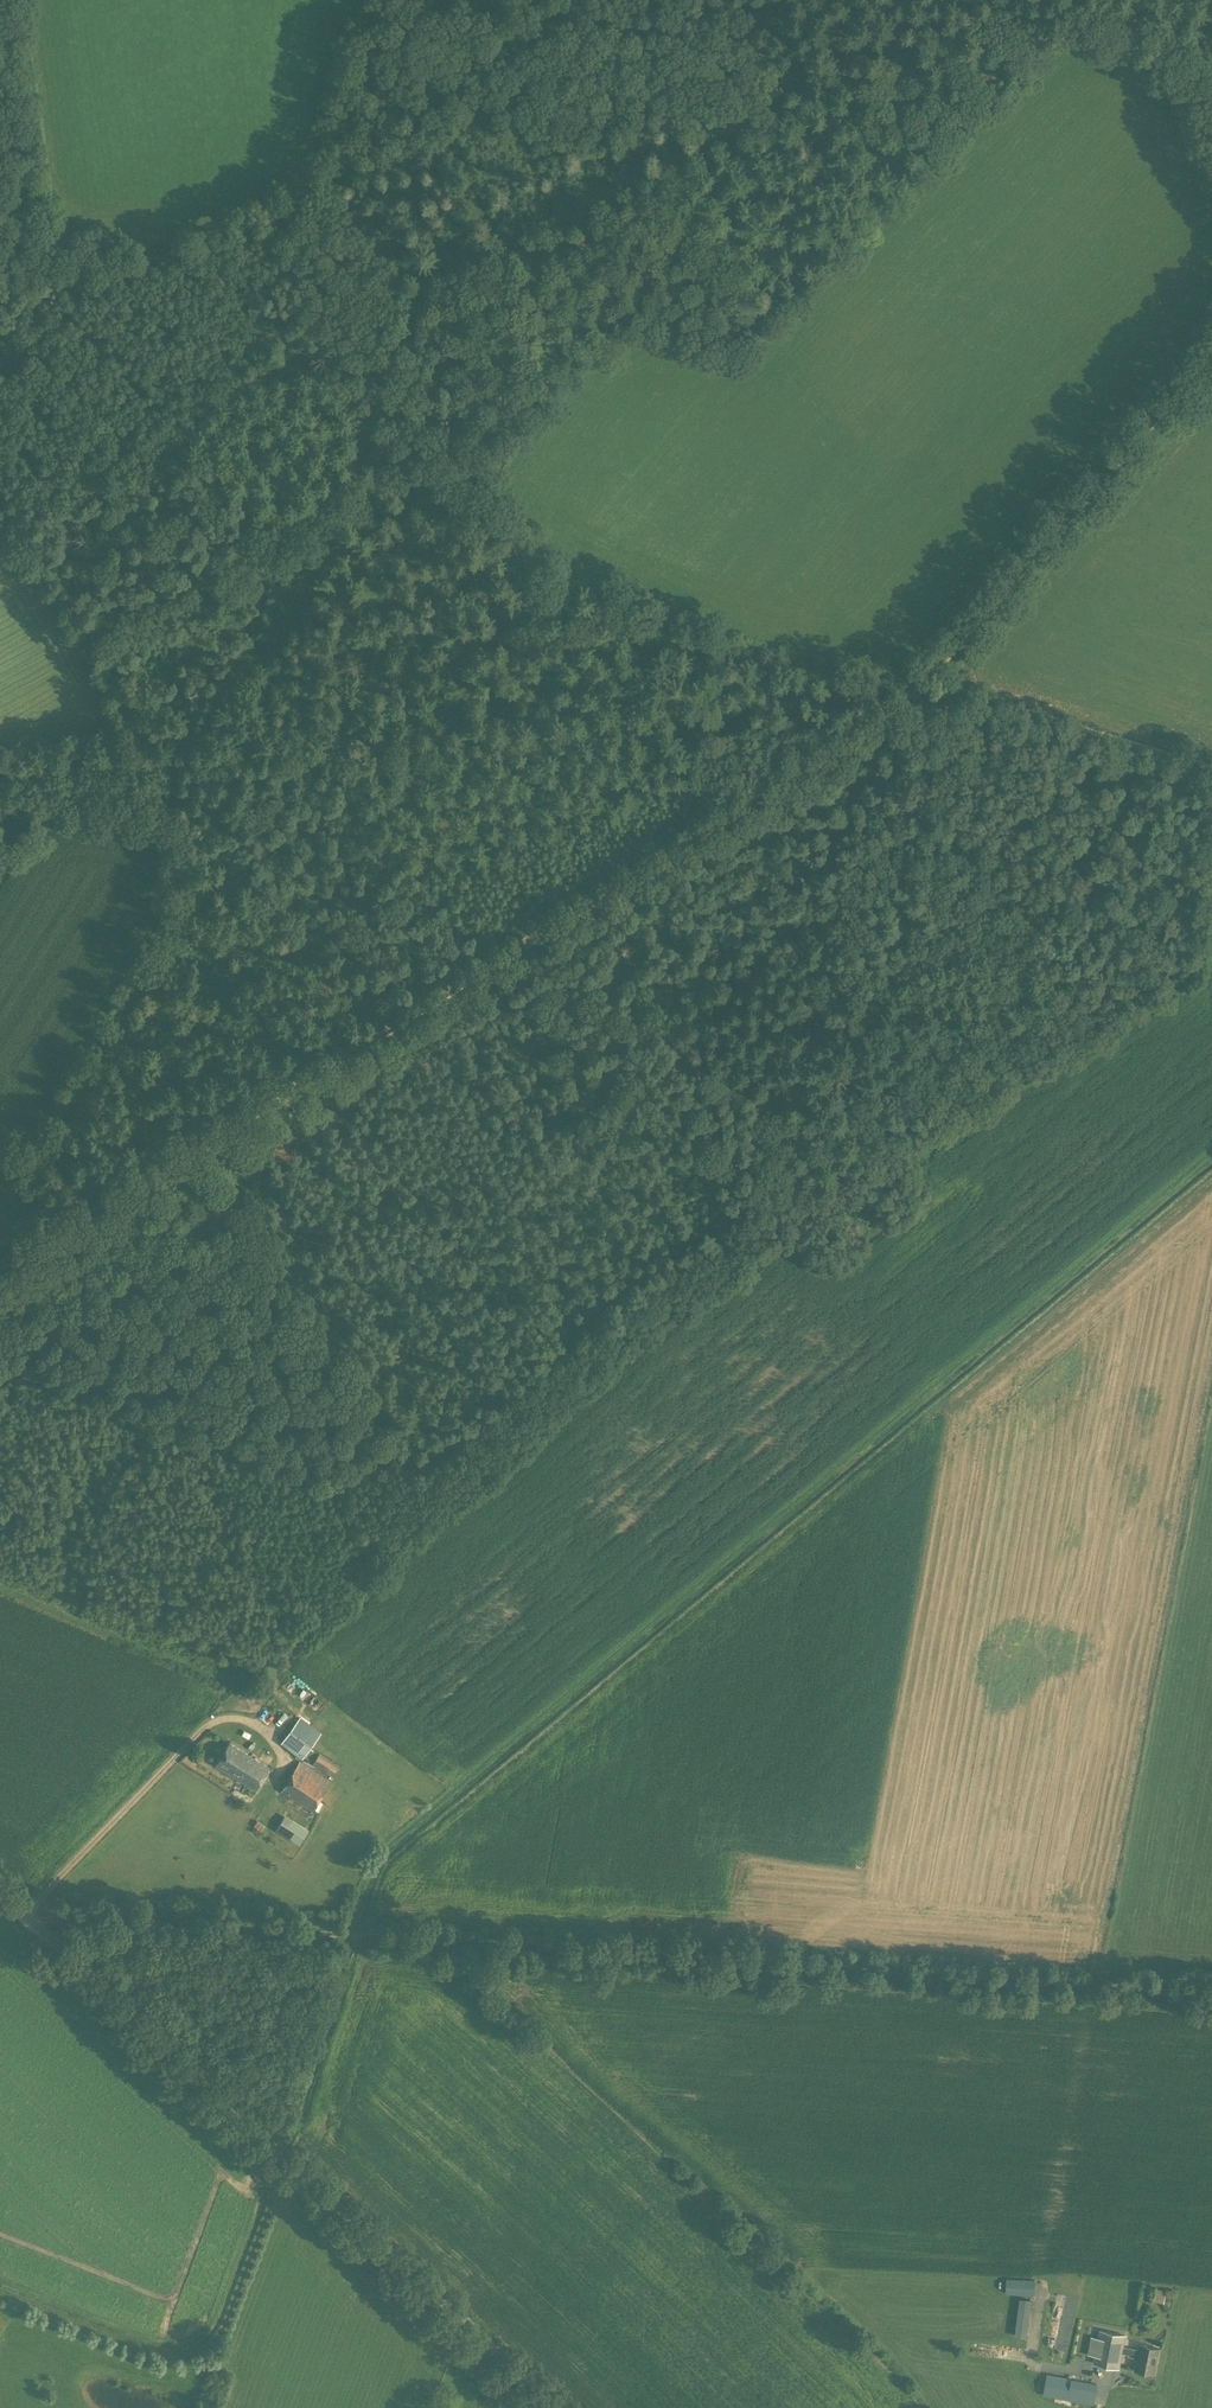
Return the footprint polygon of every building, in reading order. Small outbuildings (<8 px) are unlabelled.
[(302,1759),(321,1732),(299,1717),(280,1743),(302,1759)] [(269,1768),(229,1743),(215,1765),(255,1790),(269,1768)] [(339,1766),(319,1754),(312,1764),(333,1777),(339,1766)] [(331,1781),(299,1762),(280,1792),(318,1817),(325,1805),(318,1801),(331,1781)] [(303,1830),(287,1821),(282,1830),(287,1833),(286,1835),(302,1844),(303,1841),(299,1838),(303,1830)] [(1006,2293),(1034,2295),(1035,2280),(1006,2278),(1006,2293)] [(1157,2301),(1166,2301),(1166,2289),(1157,2288),(1157,2301)] [(1026,2337),(1031,2300),(1019,2298),(1014,2335),(1026,2337)] [(1093,2363),(1118,2368),(1122,2352),(1123,2346),(1125,2334),(1099,2329),(1093,2363)] [(1139,2348),(1123,2346),(1122,2352),(1129,2354),(1128,2356),(1137,2357),(1134,2370),(1154,2374),(1159,2349),(1139,2344),(1139,2348)] [(1094,2404),(1097,2385),(1047,2375),(1043,2395),(1094,2404)]
